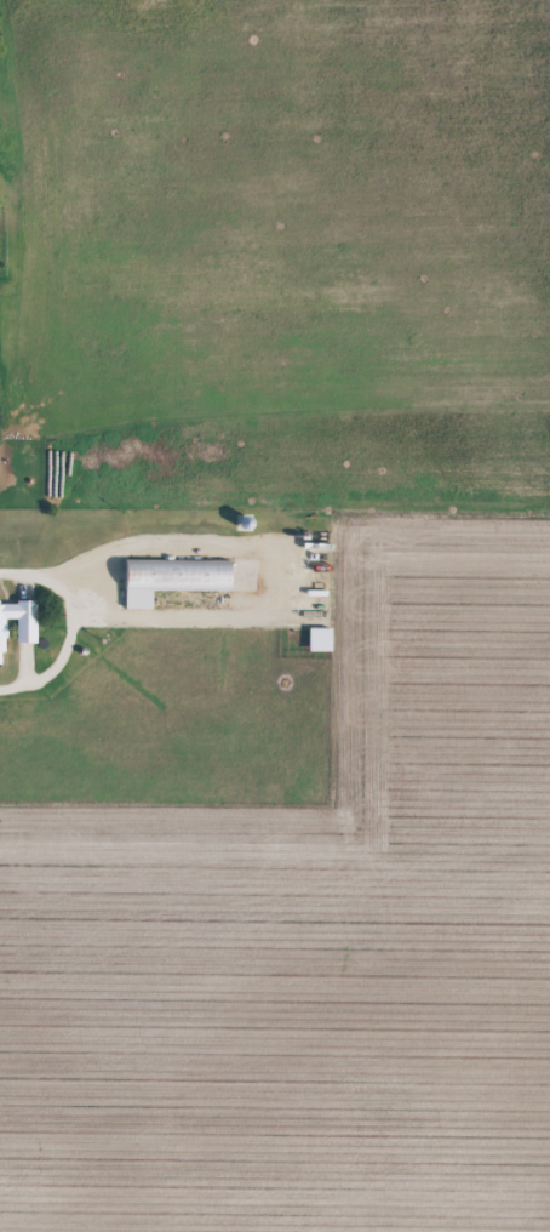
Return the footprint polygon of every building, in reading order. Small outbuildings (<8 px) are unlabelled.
[(155,600),(234,601),(235,571),(128,570),(127,619),(155,620),(155,600)] [(0,612),(0,674),(7,674),(6,629),(18,629),(18,653),(38,653),(37,612),(0,612)] [(334,638),(311,638),(311,662),(334,662),(334,638)]
